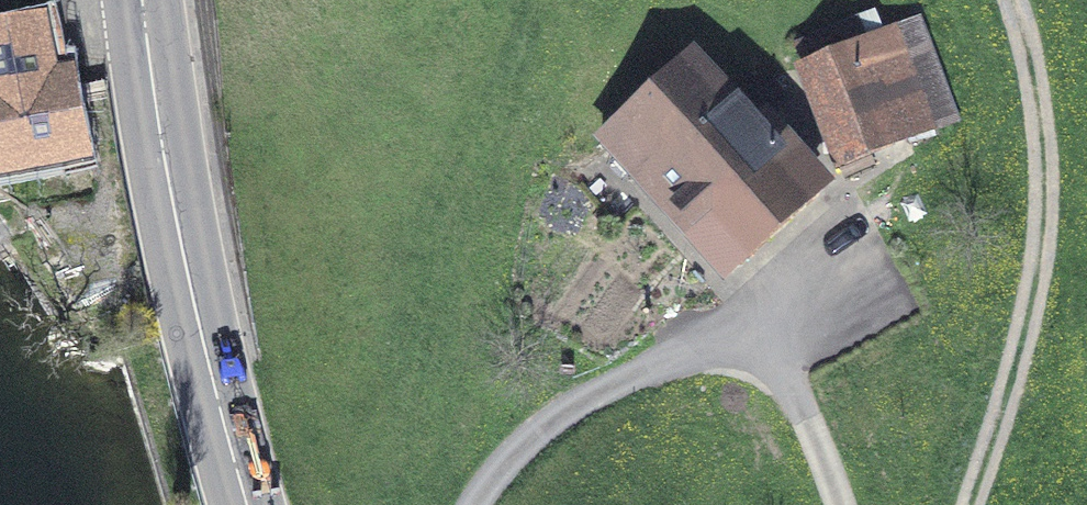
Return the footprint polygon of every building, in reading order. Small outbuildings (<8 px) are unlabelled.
[(0,30),(0,165),(1,172),(85,157),(69,70),(51,74),(41,22),(0,30)] [(922,25),(805,70),(840,161),(934,125),(912,65),(934,57),(922,25)] [(695,59),(603,141),(672,218),(682,209),(734,267),(816,193),(695,59)]
